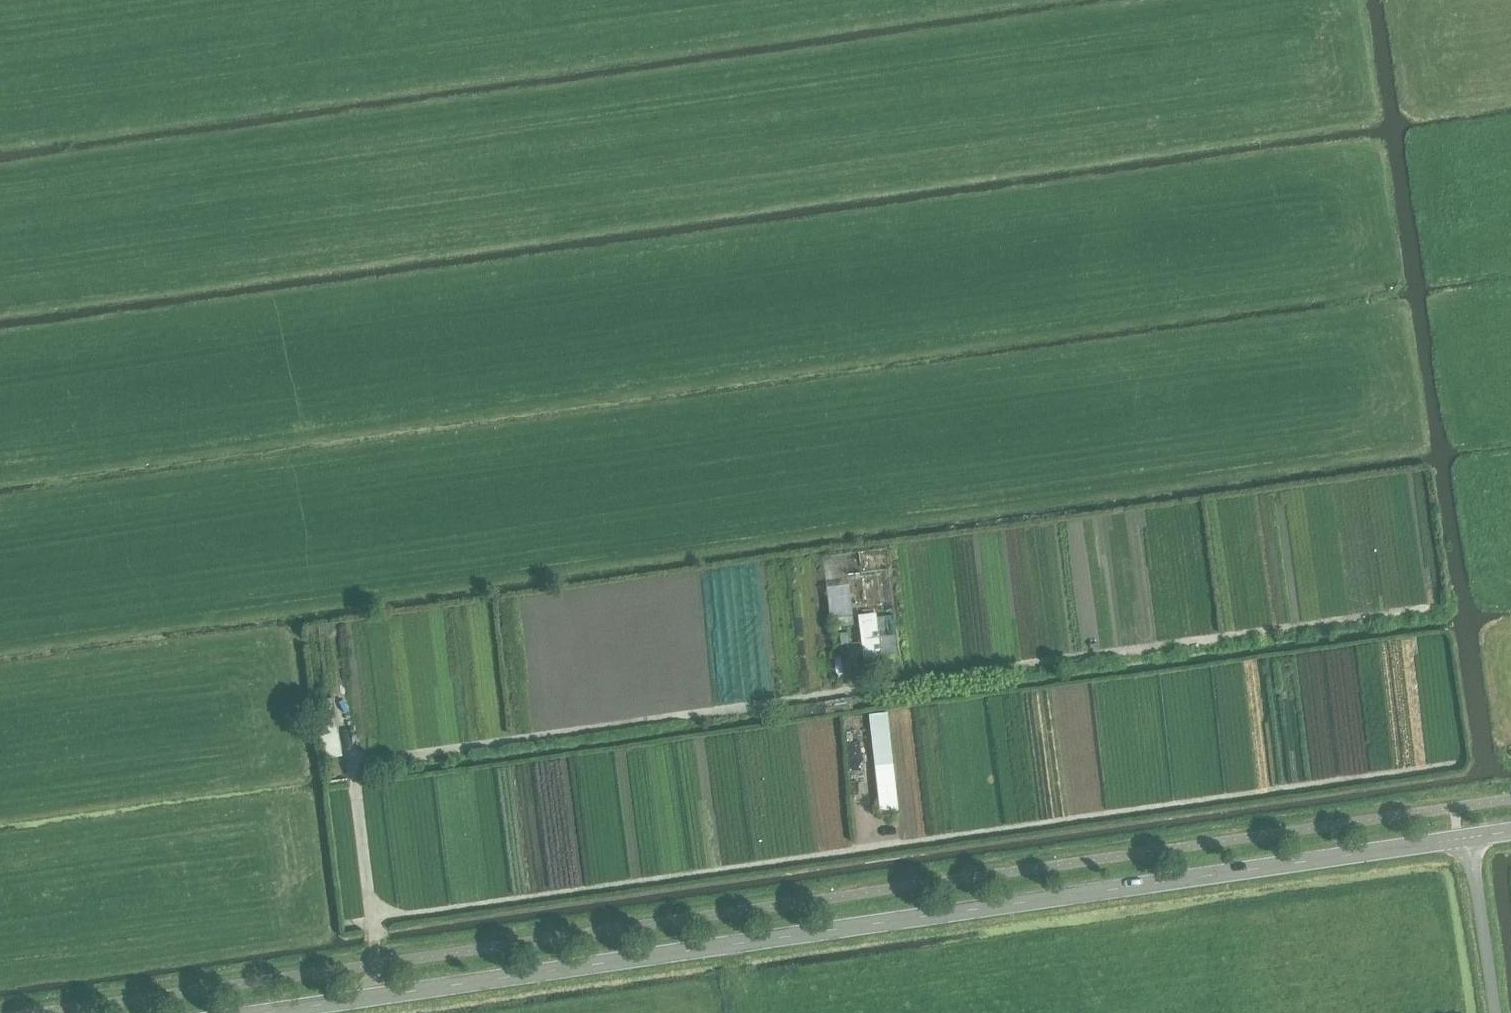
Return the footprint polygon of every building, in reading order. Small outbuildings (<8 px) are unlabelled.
[(889,546),(827,550),(831,612),(893,608),(889,546)] [(859,617),(866,673),(883,671),(884,676),(900,674),(892,614),(876,615),(875,614),(859,617)] [(324,758),(344,755),(339,726),(336,709),(318,712),(320,729),(324,758)] [(881,814),(899,812),(893,751),(888,711),(870,713),(881,814)]
